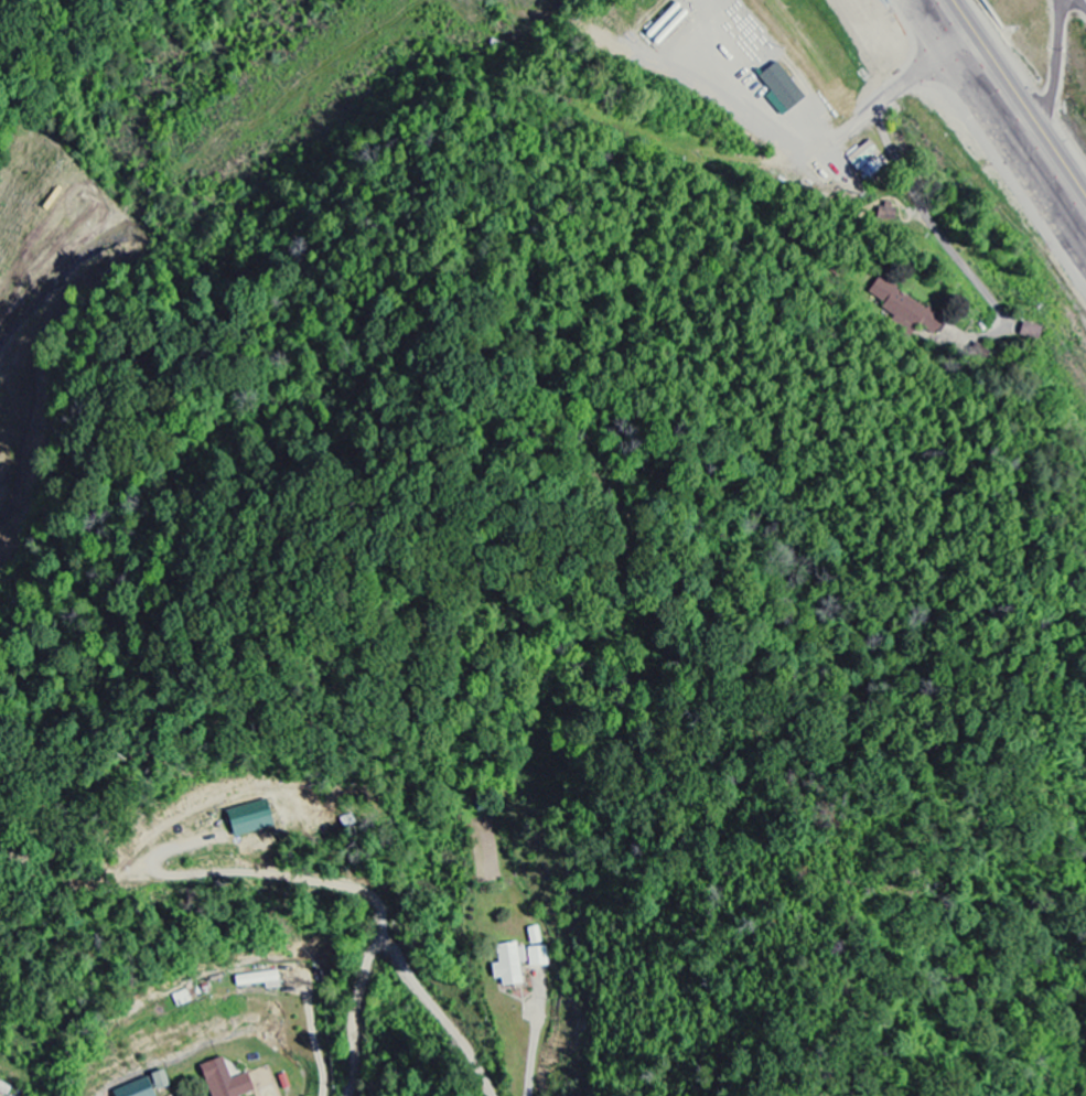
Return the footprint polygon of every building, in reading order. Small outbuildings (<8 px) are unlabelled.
[(782,117),(805,98),(775,63),(758,77),(771,92),(765,97),(782,117)] [(869,295),(885,304),(882,310),(895,317),(891,324),(912,336),(919,324),(936,334),(945,317),(878,279),(869,295)] [(1040,340),(1042,327),(1023,323),(1020,337),(1040,340)] [(273,827),(265,800),(224,812),(232,839),(273,827)] [(490,966),(492,980),(500,979),(501,988),(522,985),(517,944),(495,947),(497,965),(490,966)] [(529,968),(548,967),(548,947),(528,949),(529,968)] [(236,987),(264,985),(264,990),(279,990),(278,974),(235,976),(236,987)] [(252,1093),(246,1075),(230,1080),(222,1058),(199,1067),(209,1095),(243,1095),(252,1093)] [(155,1093),(170,1088),(164,1072),(111,1092),(113,1095),(156,1095),(155,1093)] [(0,1082),(0,1093),(6,1095),(8,1095),(12,1088),(0,1082)]
